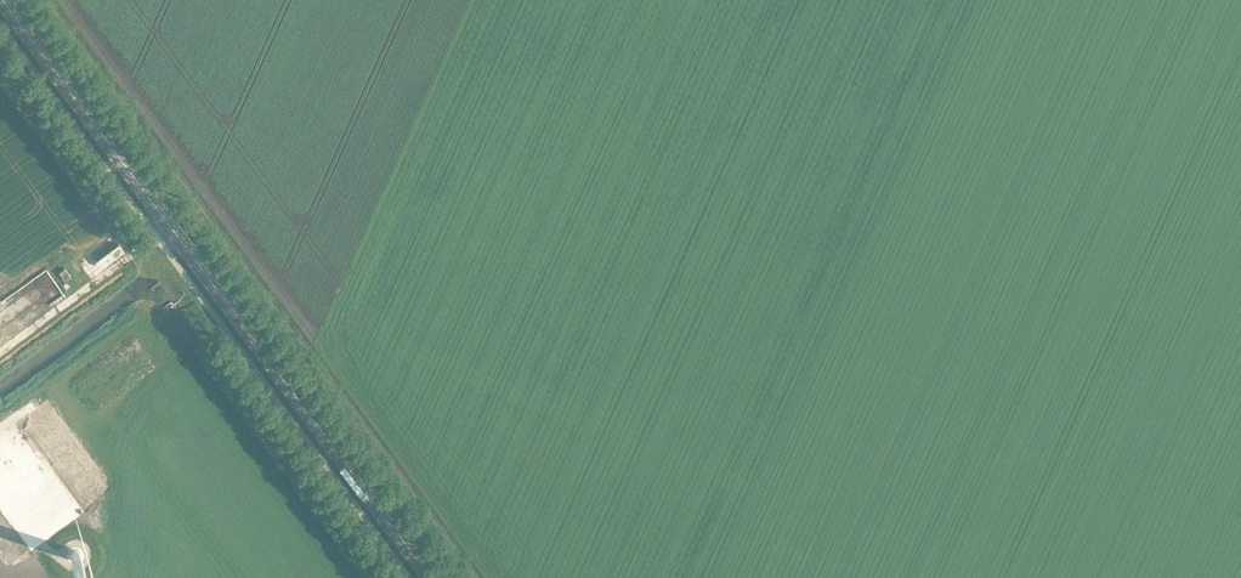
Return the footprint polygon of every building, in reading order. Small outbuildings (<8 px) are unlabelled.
[(64,268),(58,272),(65,281),(70,276),(64,268)] [(87,557),(87,556),(87,554),(87,553),(86,551),(86,550),(85,549),(84,548),(83,547),(82,546),(80,545),(79,544),(77,544),(76,544),(74,544),(73,544),(71,544),(70,545),(69,546),(67,547),(66,548),(65,549),(65,550),(64,551),(63,553),(63,554),(63,556),(63,557),(63,559),(64,560),(65,562),(65,563),(66,564),(67,565),(69,566),(70,567),(71,568),(73,568),(74,568),(76,568),(77,568),(79,568),(80,567),(82,566),(83,565),(84,564),(85,563),(86,562),(86,560),(87,559),(87,557)]
